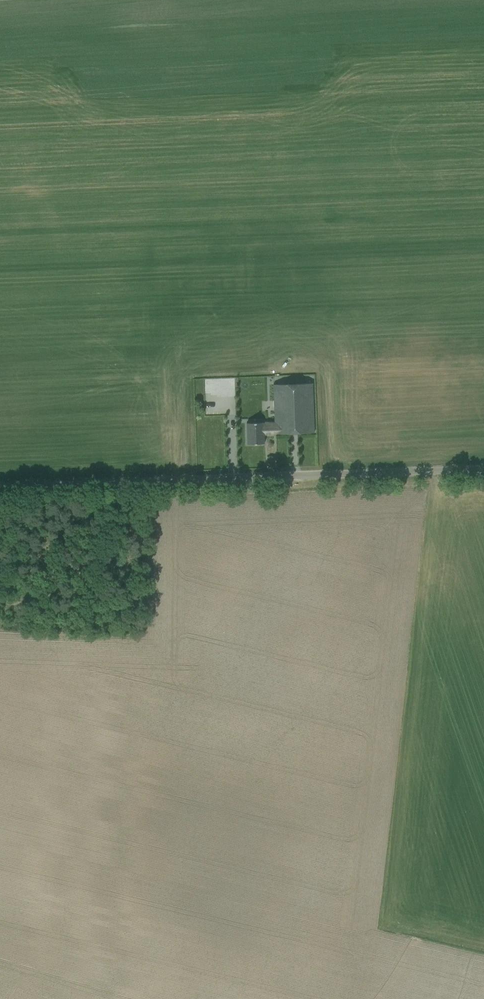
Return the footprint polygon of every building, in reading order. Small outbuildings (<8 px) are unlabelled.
[(261,326),(211,328),(213,392),(263,390),(261,326)] [(247,424),(247,433),(247,443),(263,443),(263,434),(314,432),(312,376),(273,378),(275,423),(247,424)] [(242,400),(242,410),(262,409),(261,399),(242,400)]
